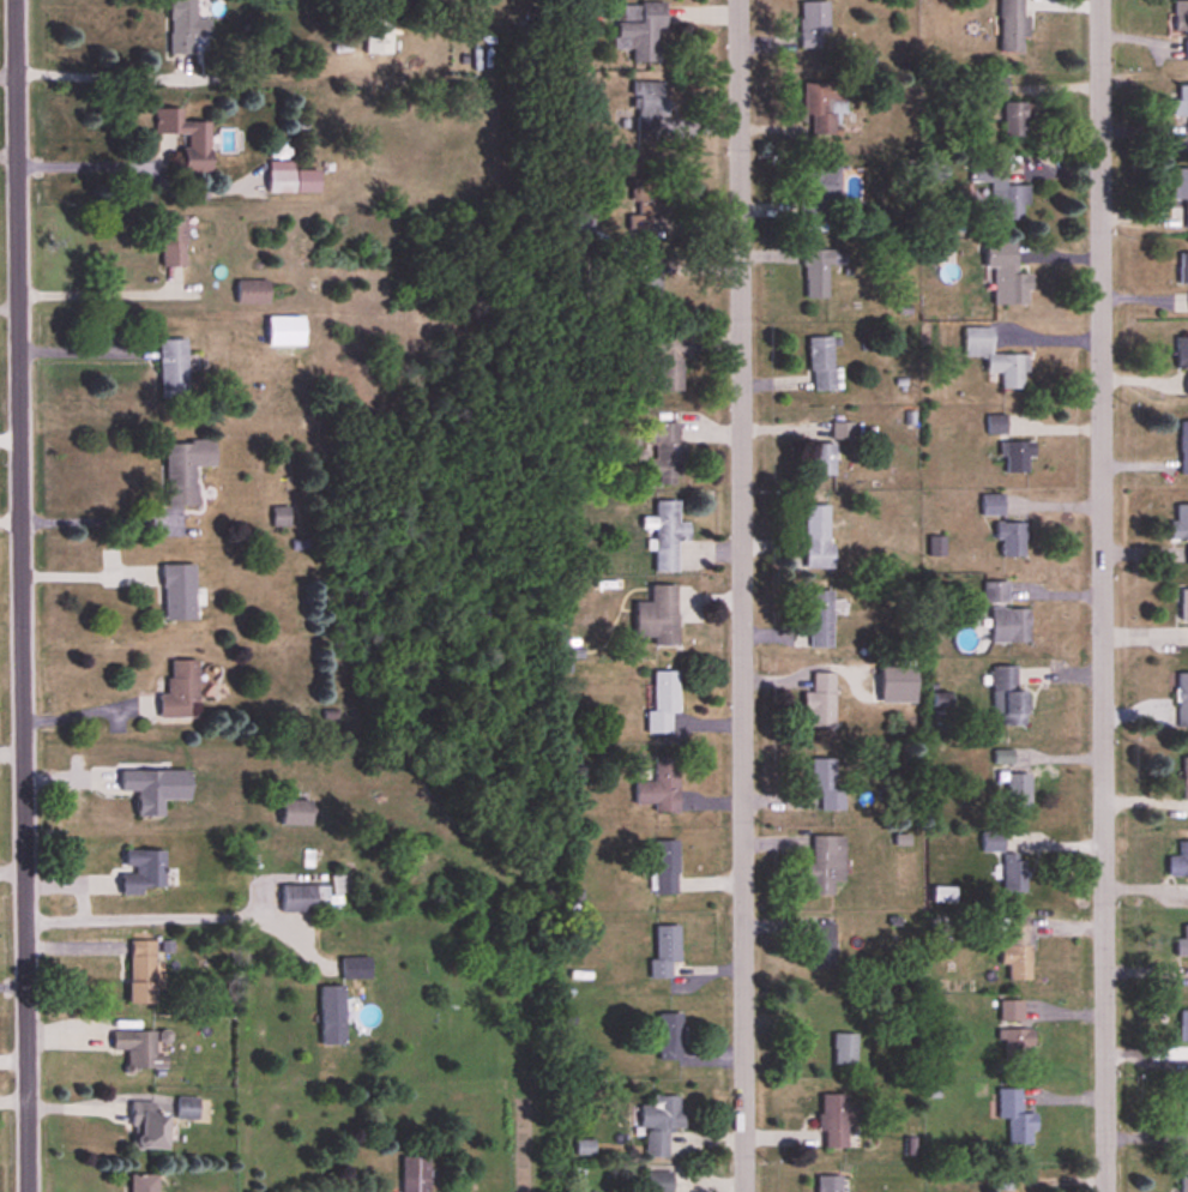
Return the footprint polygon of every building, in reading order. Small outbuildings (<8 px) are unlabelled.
[(170,55),(195,55),(195,38),(209,39),(210,20),(197,20),(197,0),(170,0),(170,55)] [(1000,53),(1023,53),(1023,37),(1028,37),(1028,19),(1024,19),(1024,0),(1000,0),(1000,53)] [(1174,2),(1174,34),(1187,34),(1187,2),(1174,2)] [(662,3),(621,4),(621,22),(614,22),(614,49),(631,49),(632,64),(663,63),(662,3)] [(828,3),(800,3),(800,48),(828,48),(828,3)] [(392,21),(366,21),(366,55),(392,55),(392,21)] [(1006,95),(1006,80),(990,80),(990,95),(1006,95)] [(805,84),(806,137),(841,136),(841,116),(849,116),(848,83),(805,84)] [(1179,86),(1179,102),(1174,102),(1174,117),(1187,117),(1187,86),(1179,86)] [(1003,104),(1003,138),(1030,138),(1030,104),(1003,104)] [(211,175),(211,124),(181,124),(182,110),(155,110),(155,135),(185,136),(184,174),(211,175)] [(235,129),(217,131),(220,154),(238,151),(235,129)] [(990,182),(990,221),(1027,221),(1028,186),(1005,186),(1005,162),(969,162),(969,182),(990,182)] [(294,163),(269,163),(269,194),(319,194),(319,172),(294,172),(294,163)] [(801,169),(801,223),(840,223),(840,169),(801,169)] [(1186,230),(1187,230),(1187,170),(1175,170),(1175,202),(1186,202),(1186,230)] [(651,230),(651,215),(667,215),(667,179),(630,180),(630,204),(636,204),(636,216),(628,216),(628,230),(651,230)] [(561,237),(593,237),(593,211),(561,211),(561,237)] [(185,268),(184,218),(159,218),(159,268),(185,268)] [(986,270),(993,270),(993,306),(1031,306),(1031,273),(1018,273),(1019,242),(986,242),(986,270)] [(845,251),(803,251),(804,300),(828,300),(828,266),(845,266),(845,251)] [(1180,255),(1180,286),(1187,285),(1187,255),(1180,255)] [(237,305),(269,305),(269,282),(237,282),(237,305)] [(303,348),(303,318),(268,318),(268,348),(303,348)] [(1026,390),(1027,356),(992,356),(993,329),(965,328),(964,358),(987,358),(987,375),(1001,375),(1001,390),(1026,390)] [(657,361),(657,393),(685,393),(686,334),(651,334),(651,361),(657,361)] [(810,339),(810,392),(834,392),(834,339),(810,339)] [(1177,339),(1177,370),(1187,370),(1187,395),(1187,339),(1177,339)] [(188,400),(188,341),(159,341),(159,400),(188,400)] [(1005,417),(988,417),(988,434),(1005,434),(1005,417)] [(852,423),(832,423),(832,440),(852,440),(852,423)] [(645,486),(681,486),(681,424),(645,424),(646,447),(652,447),(653,459),(645,459),(645,486)] [(165,443),(166,508),(197,508),(196,468),(215,468),(214,443),(165,443)] [(1006,473),(1033,473),(1033,443),(1006,443),(1006,473)] [(812,445),(812,475),(835,475),(835,445),(812,445)] [(1004,517),(1004,495),(981,495),(981,517),(1004,517)] [(654,573),(677,574),(677,543),(689,543),(689,524),(678,524),(678,502),(654,502),(654,520),(643,520),(643,529),(654,530),(654,573)] [(832,573),(832,506),(805,506),(805,573),(832,573)] [(1187,542),(1187,506),(1178,506),(1178,522),(1172,522),(1172,542),(1187,542)] [(1025,524),(996,524),(996,542),(1000,542),(1000,559),(1025,559),(1025,524)] [(193,567),(162,567),(163,622),(194,622),(193,567)] [(984,604),(1009,604),(1009,583),(984,583),(984,604)] [(654,648),(677,648),(677,587),(650,587),(650,603),(635,603),(635,638),(654,638),(654,648)] [(833,592),(809,592),(809,648),(833,648),(833,592)] [(1030,610),(992,610),(992,644),(1030,644),(1030,610)] [(158,697),(159,720),(197,720),(197,663),(168,663),(168,697),(158,697)] [(917,704),(917,668),(881,668),(881,704),(917,704)] [(1029,693),(1018,693),(1018,668),(992,668),(992,715),(1003,715),(1003,728),(1028,728),(1029,693)] [(653,713),(647,713),(647,736),(676,736),(676,673),(653,673),(653,713)] [(835,675),(813,675),(813,694),(804,694),(804,714),(810,714),(810,729),(835,729),(835,675)] [(1187,729),(1187,675),(1178,675),(1178,729),(1187,729)] [(679,758),(655,758),(654,784),(635,784),(635,806),(655,806),(655,813),(679,814),(679,758)] [(835,760),(811,760),(811,792),(821,792),(821,811),(845,811),(845,790),(835,790),(835,760)] [(137,818),(163,819),(163,801),(189,802),(189,774),(120,773),(120,794),(137,794),(137,818)] [(1030,809),(1030,775),(1008,775),(1008,809),(1030,809)] [(281,826),(311,826),(311,802),(281,802),(281,826)] [(981,832),(981,851),(1004,851),(1004,832),(981,832)] [(845,837),(811,836),(810,895),(833,895),(833,881),(844,881),(845,837)] [(1179,843),(1179,857),(1169,857),(1169,876),(1187,875),(1187,842),(1179,843)] [(655,895),(678,895),(678,843),(655,843),(655,895)] [(164,850),(122,850),(122,892),(164,892),(164,850)] [(1003,892),(1026,892),(1026,855),(1003,855),(1003,892)] [(329,899),(329,885),(281,885),(281,912),(316,912),(316,899),(329,899)] [(1008,980),(1031,980),(1030,916),(1007,917),(1008,980)] [(836,924),(811,924),(811,968),(836,968),(836,924)] [(1184,925),(1184,938),(1177,938),(1177,956),(1187,956),(1187,925),(1184,925)] [(656,960),(650,960),(651,979),(673,978),(673,969),(681,969),(680,926),(655,926),(656,960)] [(154,941),(128,941),(128,1004),(154,1004),(154,941)] [(369,978),(369,957),(342,957),(342,978),(369,978)] [(320,1044),(344,1044),(344,986),(320,986),(320,1044)] [(1024,1000),(1000,1000),(1000,1022),(1024,1022),(1024,1000)] [(659,1060),(683,1060),(683,1014),(659,1014),(659,1060)] [(1006,1060),(1028,1060),(1028,1047),(1038,1047),(1038,1029),(999,1029),(999,1041),(1006,1041),(1006,1060)] [(112,1032),(112,1051),(127,1051),(127,1069),(166,1069),(166,1056),(155,1056),(155,1031),(112,1032)] [(857,1033),(833,1033),(833,1065),(857,1065),(857,1033)] [(1035,1113),(1023,1113),(1023,1088),(999,1088),(999,1119),(1010,1119),(1010,1144),(1035,1145),(1035,1113)] [(819,1148),(850,1148),(850,1112),(847,1112),(848,1094),(820,1094),(819,1148)] [(645,1158),(668,1159),(669,1129),(682,1129),(683,1097),(653,1096),(653,1106),(640,1106),(639,1130),(645,1130),(645,1158)] [(130,1150),(167,1150),(167,1104),(131,1103),(130,1150)] [(428,1157),(402,1157),(402,1191),(428,1191),(428,1157)] [(645,1173),(645,1191),(672,1191),(672,1173),(645,1173)] [(132,1191),(161,1191),(161,1176),(132,1175),(132,1191)] [(818,1191),(843,1191),(843,1176),(818,1176),(818,1191)]
